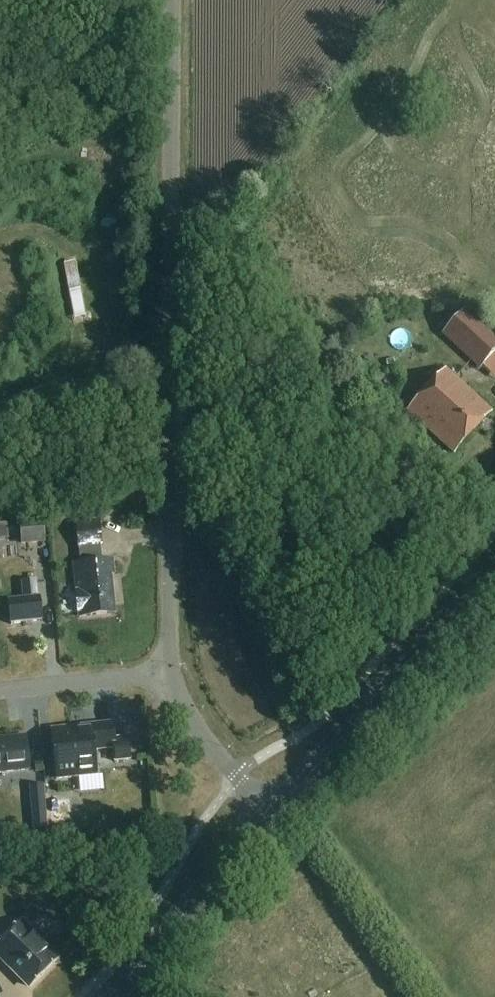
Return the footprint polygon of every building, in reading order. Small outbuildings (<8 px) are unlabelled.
[(73,256),(61,258),(73,305),(85,302),(73,256)] [(440,334),(478,368),(494,350),(494,337),(464,309),(440,334)] [(407,411),(454,454),(492,413),(445,370),(407,411)] [(20,521),(21,544),(45,543),(44,520),(20,521)] [(76,523),(78,548),(103,546),(100,520),(76,523)] [(114,562),(75,566),(78,593),(77,593),(79,614),(80,614),(80,619),(115,616),(111,577),(115,577),(114,562)] [(43,623),(39,582),(23,584),(25,602),(9,604),(12,626),(43,623)] [(111,725),(50,732),(54,770),(55,781),(95,777),(94,766),(95,766),(94,753),(111,751),(113,764),(128,763),(126,738),(113,739),(111,725)] [(27,774),(24,739),(0,741),(0,776),(27,774)] [(44,785),(30,786),(31,811),(45,810),(44,785)] [(58,963),(21,926),(0,947),(0,958),(31,990),(58,963)]
